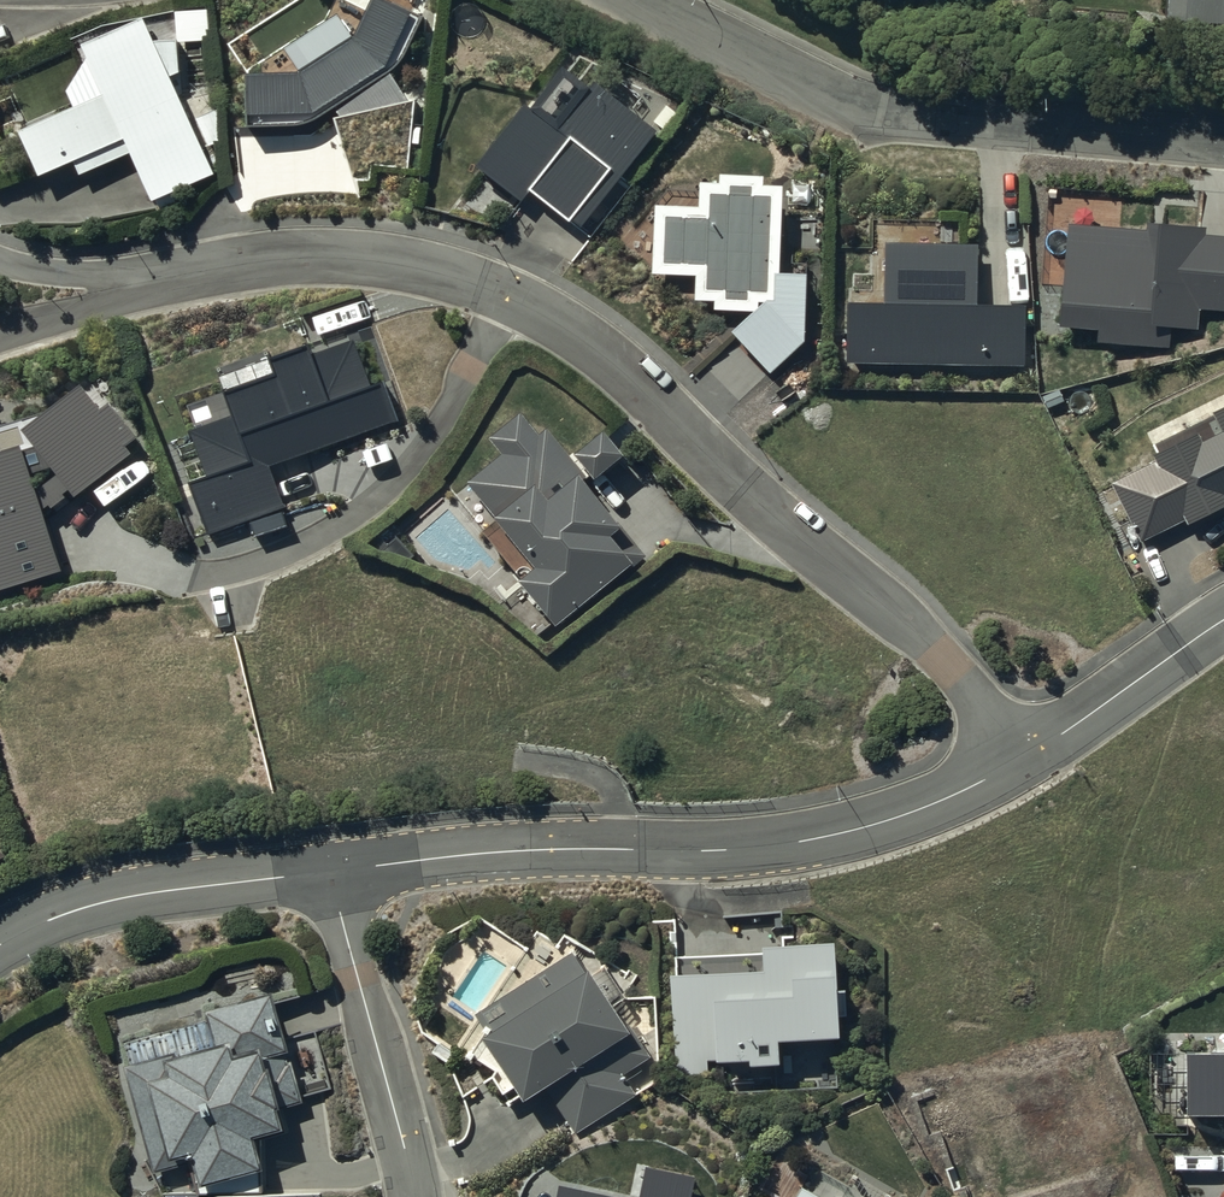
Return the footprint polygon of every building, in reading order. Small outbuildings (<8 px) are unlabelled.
[(244,62),(247,117),(313,112),(328,98),(334,107),(406,87),(383,62),(396,52),(417,2),(413,0),(359,0),(348,24),(296,59),(244,62)] [(1166,14),(1223,17),(1223,0),(1167,0),(1166,14)] [(217,168),(150,4),(91,28),(112,80),(24,116),(45,169),(78,155),(84,168),(133,148),(152,194),(217,168)] [(658,121),(566,50),(531,95),(527,92),(477,157),(522,192),(529,183),(569,213),(571,210),(583,219),(658,121)] [(702,210),(703,196),(656,196),(655,268),(696,269),(695,294),(714,294),(714,304),(759,304),(759,296),(780,297),(780,282),(772,282),(773,187),(754,187),(754,176),(732,176),(732,184),(709,184),(709,210),(702,210)] [(1148,215),(1147,226),(1069,220),(1061,315),(1103,319),(1101,335),(1166,340),(1167,324),(1198,326),(1199,306),(1223,308),(1223,229),(1205,227),(1205,220),(1148,215)] [(886,292),(849,292),(848,356),(1026,358),(1026,295),(979,295),(979,237),(887,236),(886,292)] [(288,503),(273,458),(397,415),(383,375),(371,379),(353,328),(313,342),(310,332),(271,346),(278,364),(225,383),(234,409),(196,422),(211,466),(190,474),(209,530),(288,503)] [(76,373),(35,405),(0,416),(0,584),(60,565),(43,511),(131,443),(76,373)] [(1214,399),(1223,420),(1203,428),(1200,422),(1153,441),(1158,451),(1114,469),(1140,533),(1223,499),(1223,395),(1214,399)] [(573,451),(549,423),(541,429),(523,406),(490,431),(504,449),(468,476),(497,514),(502,510),(536,554),(519,567),(557,616),(648,546),(620,509),(622,508),(595,472),(624,445),(607,421),(573,451)] [(670,962),(676,1071),(707,1070),(705,1003),(716,1003),(718,1050),(752,1049),(752,1053),(781,1052),(780,1026),(841,1024),(841,1009),(848,1008),(847,982),(839,982),(837,930),(764,932),(765,958),(670,962)] [(583,960),(574,946),(476,1009),(489,1029),(487,1031),(526,1091),(544,1080),(576,1128),(637,1088),(624,1069),(652,1051),(590,955),(583,960)] [(288,1042),(272,984),(208,1002),(217,1035),(128,1059),(157,1165),(197,1154),(202,1176),(263,1159),(254,1127),(283,1119),(279,1103),(301,1097),(287,1047),(268,1052),(267,1048),(288,1042)] [(1188,1048),(1188,1110),(1223,1110),(1223,1048),(1188,1048)] [(651,1174),(646,1196),(694,1196),(696,1185),(651,1174)]
